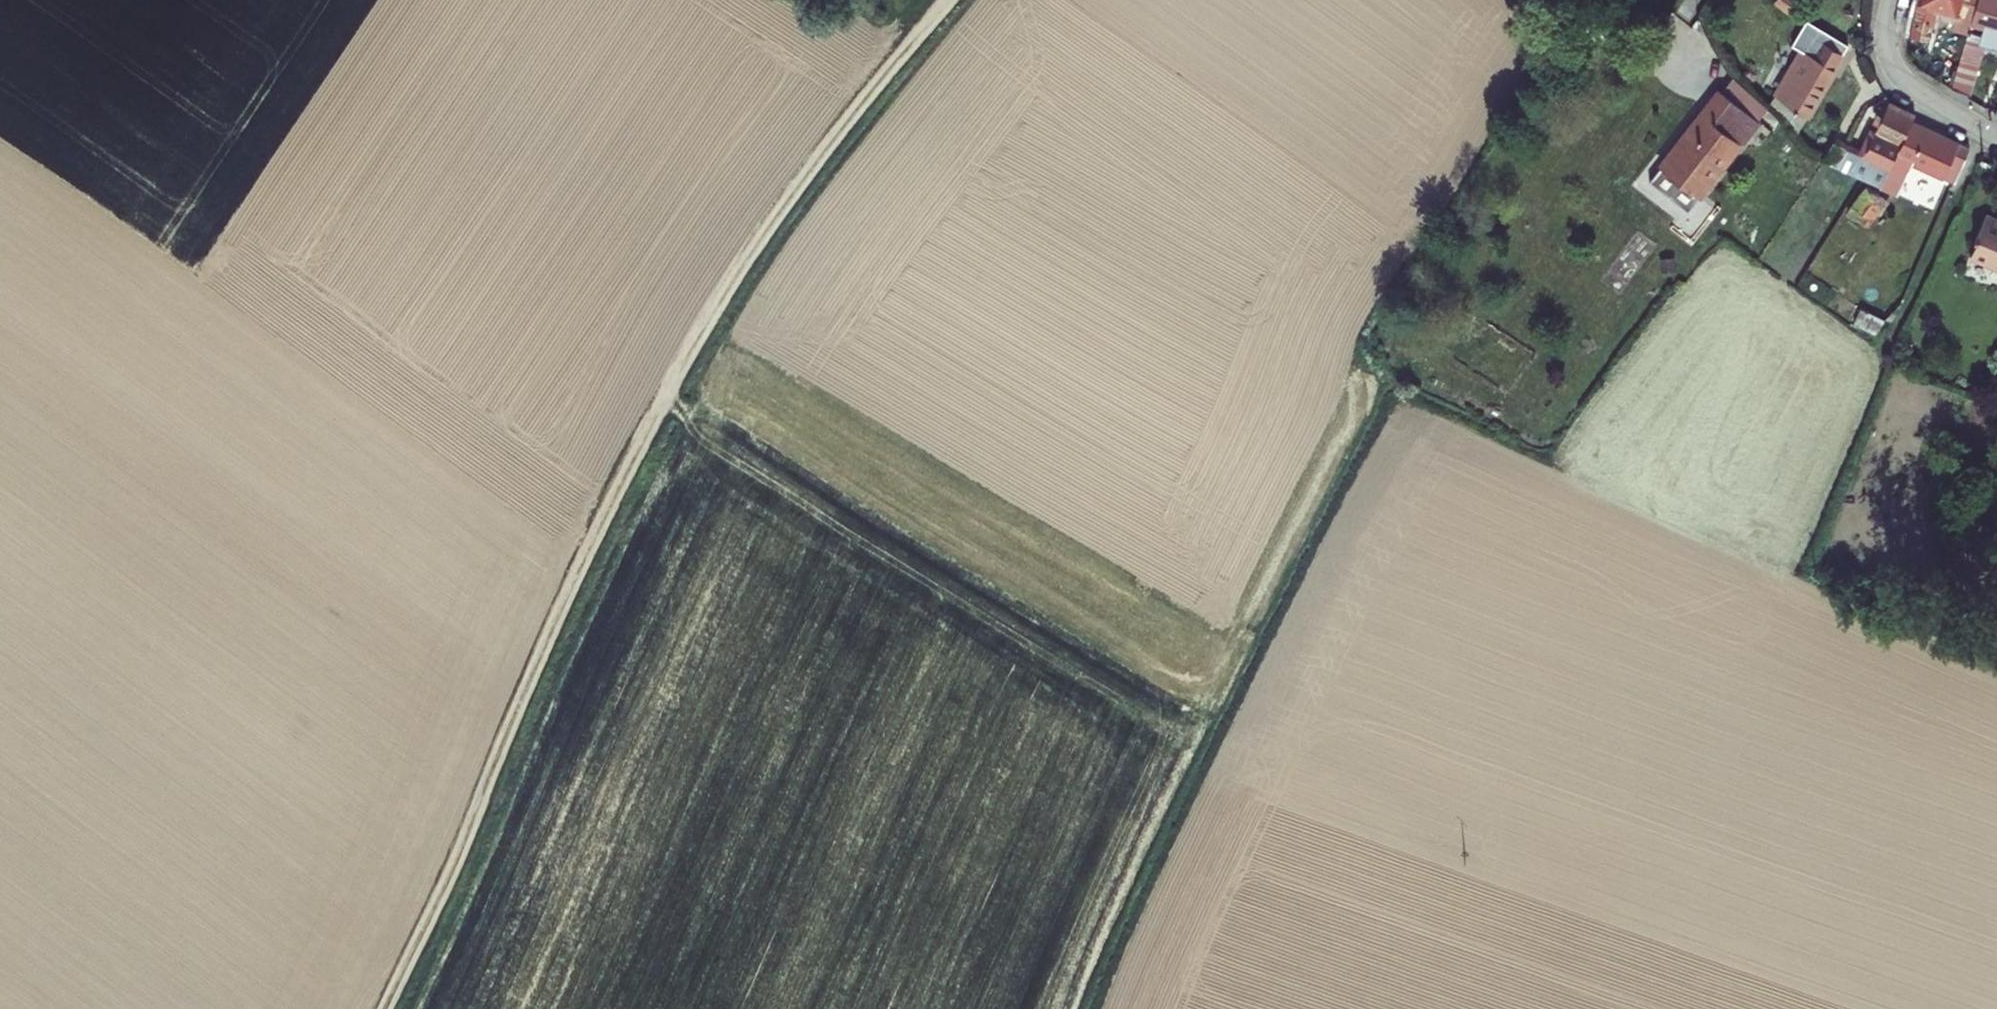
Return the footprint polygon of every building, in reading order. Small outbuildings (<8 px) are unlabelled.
[(1790,8),(1795,0),(1779,0),(1790,8)] [(1914,37),(1925,39),(1928,11),(1949,15),(1947,28),(1963,32),(1967,21),(1974,0),(1915,0),(1914,10),(1914,37)] [(1967,21),(1980,24),(1976,39),(1996,45),(1996,0),(1974,0),(1967,21)] [(1802,46),(1774,91),(1807,111),(1844,51),(1843,51),(1848,42),(1820,24),(1818,26),(1806,19),(1792,41),(1802,46)] [(1962,39),(1948,79),(1961,84),(1974,42),(1962,39)] [(1719,85),(1651,172),(1664,181),(1667,174),(1676,181),(1707,141),(1715,148),(1725,135),(1731,139),(1754,111),(1719,85)] [(1826,157),(1882,183),(1884,178),(1911,117),(1914,109),(1889,99),(1876,129),(1873,127),(1862,151),(1834,138),(1826,157)] [(1661,185),(1690,206),(1758,115),(1754,111),(1731,139),(1725,135),(1715,148),(1707,141),(1676,181),(1667,174),(1664,181),(1661,185)] [(1968,142),(1911,117),(1884,178),(1892,182),(1899,161),(1908,164),(1911,157),(1944,171),(1949,158),(1960,161),(1968,142)] [(1648,175),(1661,185),(1664,181),(1651,172),(1648,175)] [(1837,203),(1866,225),(1887,198),(1868,184),(1864,188),(1857,183),(1854,187),(1850,184),(1837,203)] [(1982,211),(1967,252),(1994,262),(1996,269),(1996,217),(1982,211)] [(1861,324),(1883,335),(1889,321),(1865,310),(1861,324)]
